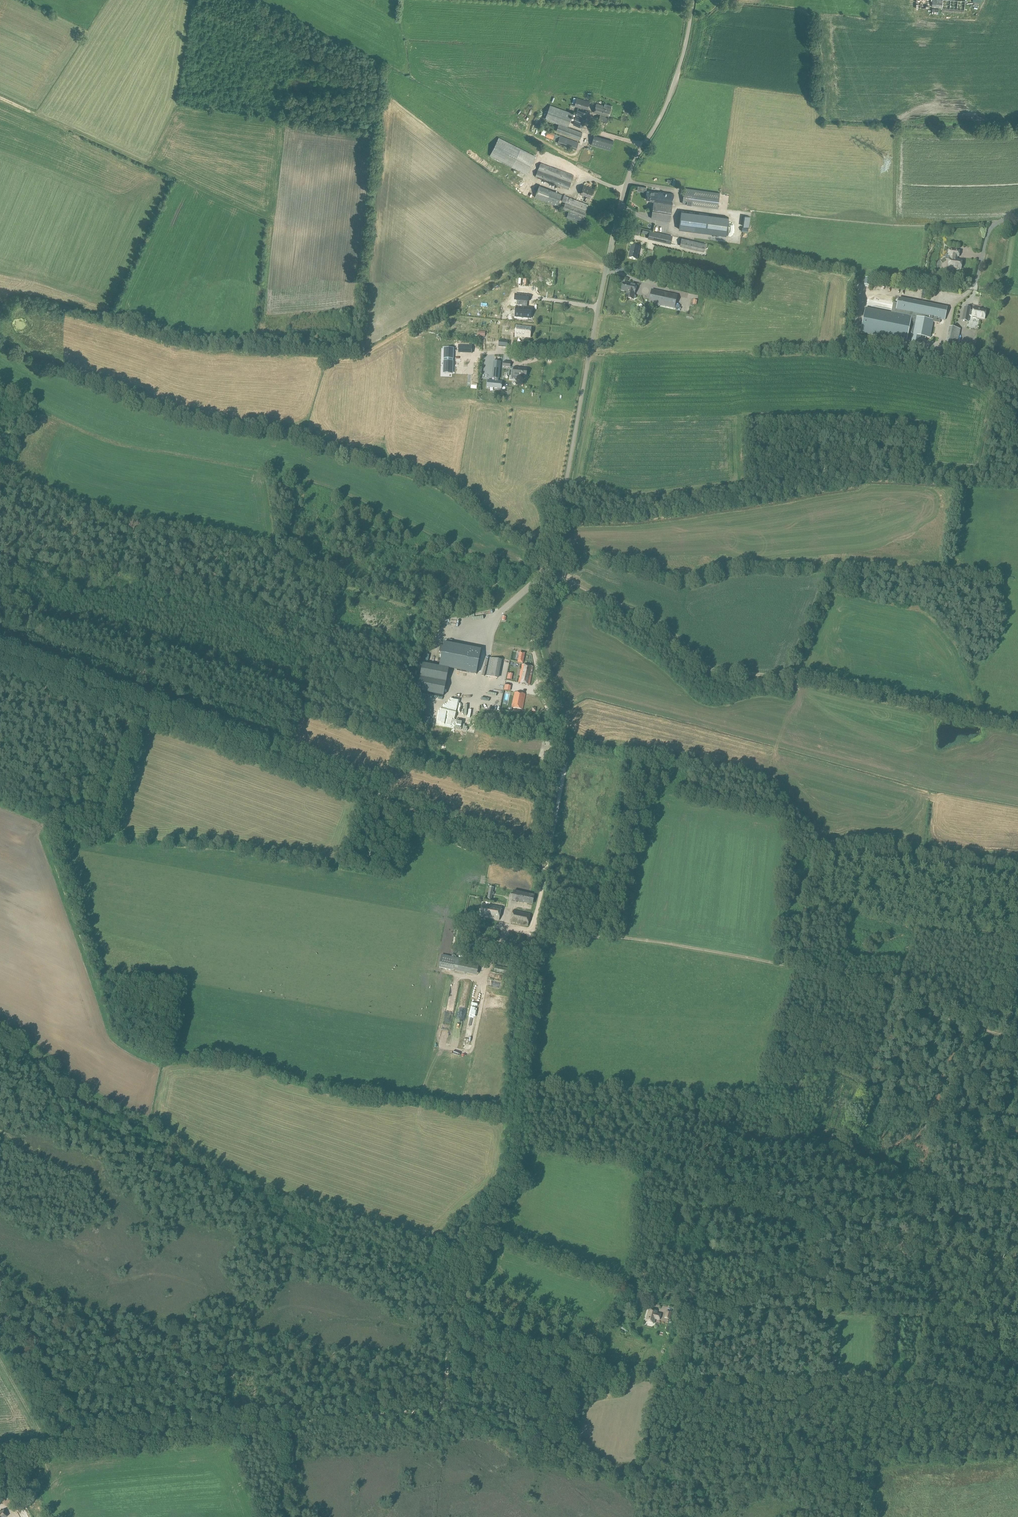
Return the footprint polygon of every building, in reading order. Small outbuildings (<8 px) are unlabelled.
[(576,98),(574,106),(587,108),(588,100),(576,98)] [(608,117),(612,106),(605,104),(604,106),(597,104),(594,113),(601,114),(608,117)] [(620,111),(626,115),(629,111),(623,107),(620,111)] [(568,116),(570,112),(559,108),(557,112),(561,113),(560,116),(565,118),(567,119),(568,116)] [(568,120),(545,111),(542,118),(565,126),(568,120)] [(608,117),(601,114),(598,123),(606,125),(608,117)] [(536,156),(499,137),(490,155),(526,174),(536,156)] [(556,144),(576,146),(576,139),(557,137),(556,144)] [(574,175),(541,163),(535,176),(569,189),(574,175)] [(539,185),(535,197),(546,202),(551,189),(539,185)] [(581,194),(591,198),(595,189),(584,185),(581,194)] [(682,204),(698,206),(718,208),(720,193),(685,188),(682,204)] [(670,221),(674,194),(658,192),(647,191),(646,199),(654,200),(652,218),(670,221)] [(583,215),(588,203),(562,194),(560,201),(564,203),(562,207),(568,209),(565,217),(579,221),(582,215),(583,215)] [(708,215),(681,211),(679,229),(706,233),(708,215)] [(648,239),(671,244),(673,236),(650,230),(648,239)] [(682,238),(681,240),(680,246),(704,251),(706,244),(682,238)] [(636,260),(639,248),(632,246),(629,258),(636,260)] [(949,250),(949,256),(951,256),(950,259),(949,259),(949,264),(950,264),(950,270),(954,271),(954,269),(961,269),(962,260),(955,260),(955,257),(958,257),(959,251),(949,250)] [(623,283),(622,290),(629,291),(630,285),(630,284),(623,283)] [(629,291),(622,290),(621,291),(627,292),(626,298),(633,300),(636,286),(630,284),(630,285),(629,291)] [(664,293),(652,290),(649,302),(661,305),(673,308),(676,295),(664,293)] [(530,298),(517,297),(516,303),(523,303),(523,309),(518,309),(517,319),(532,320),(533,310),(528,310),(529,304),(530,304),(530,298)] [(926,338),(930,338),(933,322),(940,323),(940,320),(945,321),(947,308),(898,298),(897,304),(893,303),(891,313),(865,308),(860,333),(902,341),(902,340),(907,341),(920,344),(921,340),(925,341),(926,338)] [(977,317),(984,319),(986,311),(979,309),(974,308),(973,311),(970,310),(970,308),(964,307),(962,320),(968,322),(969,316),(972,316),(972,317),(973,317),(973,318),(977,318),(977,317)] [(531,328),(516,326),(515,336),(530,338),(531,328)] [(945,347),(956,350),(960,329),(949,327),(945,347)] [(443,349),(442,371),(451,371),(452,349),(443,349)] [(518,375),(518,377),(526,378),(527,371),(523,370),(523,369),(514,368),(513,374),(518,375)] [(488,381),(487,388),(501,389),(502,382),(488,381)] [(481,650),(444,643),(439,667),(449,669),(476,674),(481,650)] [(498,677),(501,659),(491,657),(487,676),(498,677)] [(423,664),(418,691),(443,696),(449,669),(439,667),(423,664)] [(518,683),(526,684),(529,685),(533,667),(522,665),(518,683)] [(512,707),(518,708),(523,709),(526,694),(515,692),(512,707)] [(519,902),(521,892),(514,891),(511,901),(519,902)] [(480,917),(496,920),(499,920),(502,907),(483,903),(480,917)] [(511,923),(528,926),(530,914),(513,910),(511,923)] [(505,950),(519,953),(521,945),(507,942),(505,950)] [(454,971),(457,957),(443,954),(440,967),(454,971)] [(494,971),(512,975),(513,969),(496,965),(494,971)] [(648,1309),(645,1321),(654,1323),(655,1319),(659,1320),(661,1314),(656,1313),(657,1312),(648,1309)]
